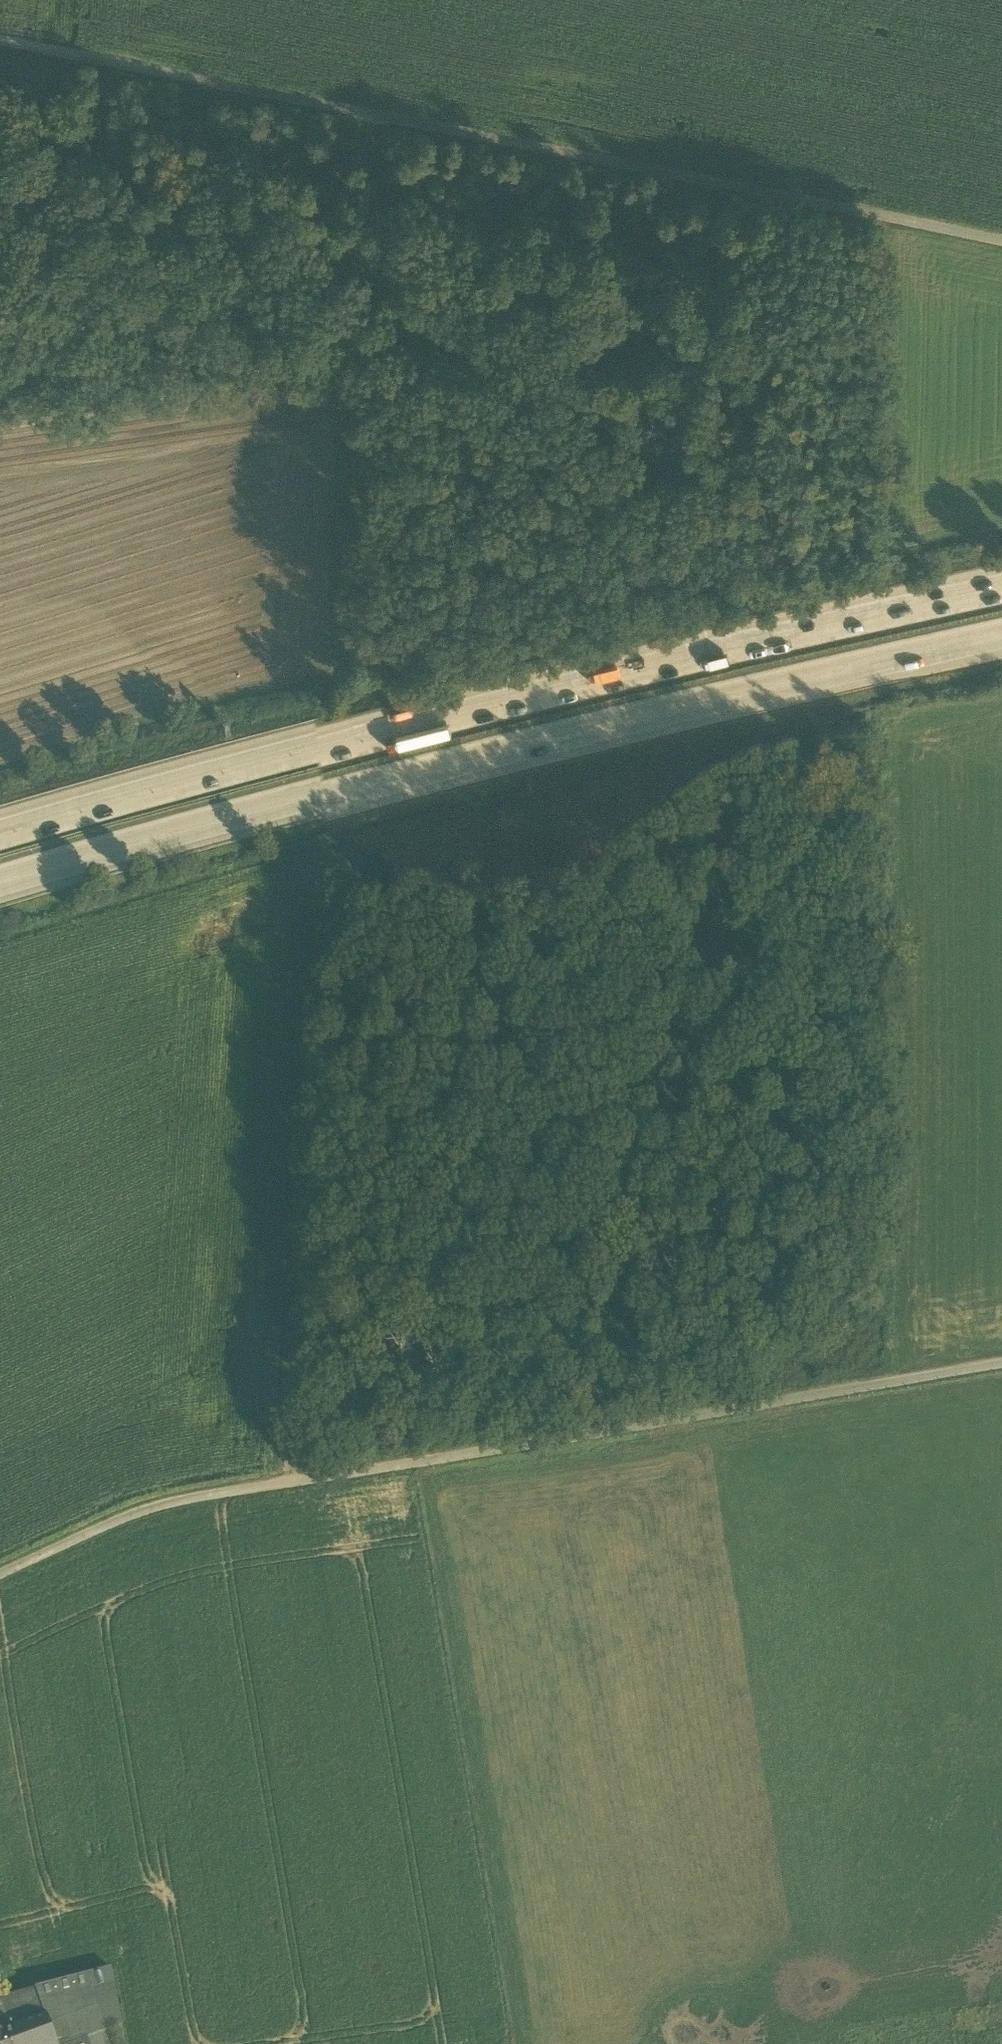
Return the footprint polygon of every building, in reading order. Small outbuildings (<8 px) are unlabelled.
[(36,1990),(36,1992),(42,2005),(91,1986),(94,1994),(115,1988),(112,1971),(36,1990)] [(109,2033),(94,1994),(91,1986),(42,2005),(47,2019),(56,2043),(78,2043),(86,2041),(109,2033)] [(115,1988),(94,1994),(109,2033),(122,2028),(115,1988)] [(7,2034),(47,2019),(42,2005),(36,1992),(0,2001),(0,2004),(2,2010),(0,2011),(0,2036),(7,2034)] [(47,2019),(7,2034),(11,2043),(56,2043),(47,2019)] [(87,2043),(113,2043),(109,2033),(86,2041),(87,2043)] [(7,2034),(0,2036),(0,2043),(11,2043),(7,2034)]
